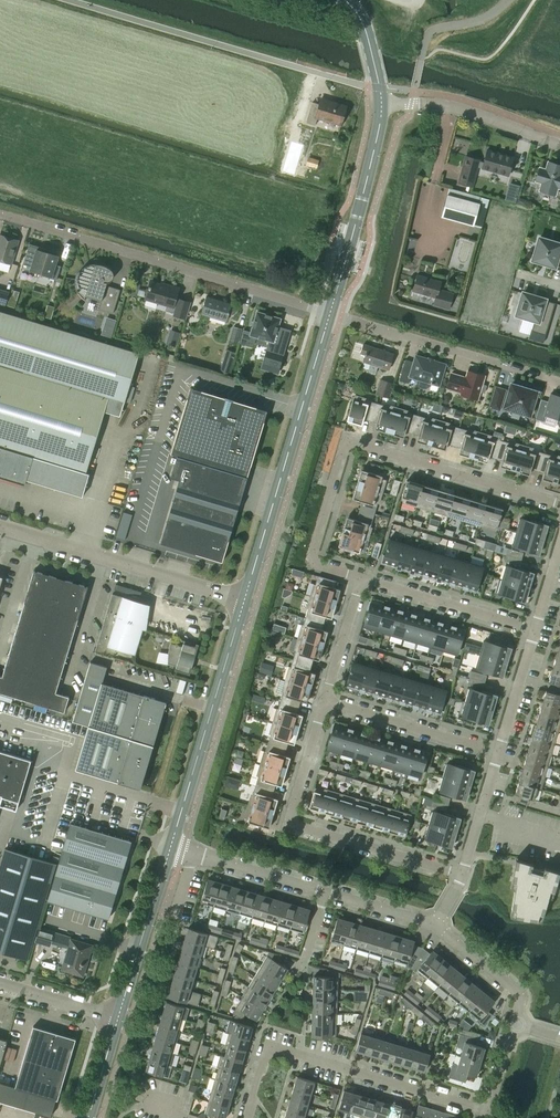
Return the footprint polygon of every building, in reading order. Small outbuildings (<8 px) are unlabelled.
[(341,122),(346,106),(320,98),(318,103),(312,101),(306,119),(316,122),(318,115),(341,122)] [(299,132),(305,134),(310,135),(311,130),(296,126),(283,171),(305,178),(308,168),(293,164),(295,155),(294,155),(297,143),(295,143),(299,132)] [(487,149),(483,163),(479,162),(478,166),(508,175),(514,157),(487,149)] [(458,182),(470,185),(472,186),(478,166),(479,162),(480,159),(466,155),(458,182)] [(535,179),(543,181),(540,190),(554,194),(557,185),(559,186),(559,164),(549,161),(546,170),(539,167),(535,179)] [(479,203),(447,194),(441,216),(473,225),(479,203)] [(517,196),(515,203),(524,206),(526,201),(524,198),(517,196)] [(0,234),(0,260),(10,263),(17,239),(0,234)] [(549,239),(547,239),(539,237),(537,245),(536,245),(536,246),(537,246),(535,251),(534,250),(534,251),(535,252),(533,260),(540,262),(540,263),(541,263),(542,262),(546,263),(545,264),(547,265),(547,264),(555,266),(555,265),(559,267),(559,250),(559,249),(559,243),(554,241),(554,240),(553,240),(552,241),(548,240),(549,239)] [(47,248),(29,243),(22,263),(31,266),(30,269),(35,271),(34,273),(58,280),(62,266),(57,265),(59,256),(46,252),(47,248)] [(112,270),(111,269),(110,267),(108,266),(106,265),(103,264),(101,263),(99,263),(97,263),(94,263),(92,263),(90,264),(88,265),(86,266),(84,267),(82,269),(81,271),(79,273),(78,275),(77,277),(77,279),(77,281),(76,284),(77,286),(77,288),(78,291),(79,293),(80,295),(81,297),(83,298),(85,300),(85,299),(84,298),(85,295),(102,300),(99,308),(113,313),(120,289),(106,285),(111,269),(112,270)] [(433,305),(449,309),(453,293),(439,289),(442,281),(419,274),(414,291),(435,298),(433,305)] [(132,281),(128,294),(137,297),(138,295),(145,297),(147,291),(139,289),(140,284),(132,281)] [(173,306),(178,288),(161,282),(160,284),(150,281),(145,298),(173,306)] [(5,304),(9,291),(0,289),(0,303),(5,304)] [(12,289),(7,305),(14,307),(19,291),(12,289)] [(519,306),(516,314),(523,316),(519,331),(529,335),(529,336),(528,338),(543,343),(544,341),(545,335),(555,302),(545,299),(537,296),(537,295),(536,295),(536,296),(532,295),(532,294),(531,294),(531,295),(523,292),(521,300),(520,300),(519,301),(520,301),(519,305),(518,305),(518,306),(519,306)] [(225,320),(230,303),(206,296),(201,313),(225,320)] [(185,318),(190,302),(178,298),(173,314),(185,318)] [(47,304),(44,315),(51,318),(54,306),(47,304)] [(24,484),(26,479),(82,496),(89,473),(86,472),(104,411),(119,416),(123,401),(124,402),(138,353),(0,311),(0,477),(24,484)] [(277,372),(290,330),(277,326),(280,318),(256,311),(250,331),(243,329),(239,343),(247,345),(248,342),(253,343),(256,336),(268,340),(260,367),(277,372)] [(107,316),(101,334),(111,337),(117,320),(107,316)] [(237,342),(241,329),(233,326),(229,339),(237,342)] [(170,329),(166,343),(176,346),(180,332),(170,329)] [(387,369),(393,353),(363,343),(360,352),(365,354),(363,361),(369,363),(367,371),(374,373),(377,365),(387,369)] [(226,349),(220,371),(229,374),(236,352),(226,349)] [(410,376),(417,379),(417,380),(417,381),(417,382),(418,383),(418,385),(419,386),(420,386),(422,387),(423,387),(424,387),(426,387),(427,386),(428,386),(429,385),(430,384),(430,382),(438,385),(445,364),(415,355),(413,361),(405,359),(398,380),(408,383),(410,376)] [(484,392),(486,385),(482,383),(484,376),(467,370),(465,377),(451,373),(446,387),(461,392),(460,394),(477,399),(480,391),(484,392)] [(381,379),(376,394),(389,398),(393,383),(381,379)] [(511,384),(504,407),(512,409),(521,412),(529,415),(536,391),(527,388),(527,387),(521,385),(520,386),(511,384)] [(499,410),(506,389),(495,386),(489,407),(499,410)] [(176,455),(247,476),(263,421),(264,416),(264,414),(264,412),(263,410),(262,409),(260,408),(255,406),(231,399),(231,398),(225,396),(225,397),(200,390),(190,387),(186,398),(173,442),(170,453),(176,455)] [(535,419),(543,421),(543,423),(555,427),(557,419),(558,419),(557,422),(558,425),(559,426),(559,396),(550,393),(548,401),(541,399),(535,419)] [(363,418),(370,420),(375,402),(354,396),(346,420),(361,425),(363,418)] [(389,433),(396,408),(375,402),(370,420),(376,422),(374,428),(389,433)] [(396,408),(389,433),(403,437),(405,431),(412,433),(417,415),(396,408)] [(417,415),(412,433),(418,435),(416,441),(431,445),(438,421),(417,415)] [(438,421),(431,445),(445,450),(447,443),(453,445),(459,427),(438,421)] [(459,427),(453,445),(460,447),(458,454),(472,458),(480,433),(459,427)] [(480,433),(472,458),(487,462),(489,456),(495,458),(501,440),(480,433)] [(501,440),(495,458),(502,460),(500,466),(514,470),(522,446),(501,440)] [(537,470),(543,452),(522,446),(514,470),(529,475),(531,468),(537,470)] [(543,452),(537,470),(544,472),(542,479),(557,483),(559,472),(559,457),(543,452)] [(222,561),(247,476),(176,455),(170,477),(178,479),(160,542),(205,556),(204,557),(209,558),(209,557),(222,561)] [(356,484),(381,491),(384,481),(381,480),(382,475),(361,469),(356,484)] [(396,495),(400,480),(394,479),(389,494),(396,495)] [(417,505),(423,485),(406,480),(400,500),(417,505)] [(381,491),(356,484),(352,498),(376,506),(381,491)] [(423,485),(417,505),(433,509),(439,489),(423,485)] [(439,489),(433,509),(448,514),(454,494),(439,489)] [(454,494),(448,514),(464,519),(470,499),(454,494)] [(470,499),(464,519),(480,524),(486,504),(470,499)] [(359,510),(374,515),(376,508),(361,504),(359,510)] [(486,504),(480,524),(496,529),(502,508),(486,504)] [(374,515),(359,510),(357,517),(372,521),(374,515)] [(342,531),(367,539),(371,524),(347,517),(342,531)] [(413,518),(411,523),(420,526),(422,521),(413,518)] [(516,531),(540,539),(544,524),(523,518),(523,519),(520,518),(516,531)] [(367,539),(342,531),(338,546),(359,552),(361,547),(364,548),(367,539)] [(540,539),(516,531),(512,544),(515,545),(514,547),(536,553),(540,539)] [(396,566),(403,542),(391,538),(390,541),(388,541),(382,562),(396,566)] [(476,538),(474,545),(483,547),(485,540),(476,538)] [(377,558),(381,543),(375,541),(371,556),(377,558)] [(403,542),(396,566),(409,570),(416,546),(403,542)] [(416,546),(409,570),(422,574),(430,550),(416,546)] [(506,554),(521,559),(523,552),(508,548),(506,554)] [(430,550),(422,574),(436,578),(443,554),(430,550)] [(443,554),(436,578),(449,582),(456,558),(443,554)] [(521,559),(506,554),(504,561),(519,565),(521,559)] [(472,555),(470,562),(462,586),(476,590),(482,569),(481,569),(484,559),(472,555)] [(456,558),(449,582),(462,586),(470,562),(456,558)] [(501,579),(526,586),(530,572),(509,565),(509,567),(505,566),(501,579)] [(64,712),(69,696),(56,692),(88,586),(67,580),(68,577),(55,573),(55,576),(34,570),(2,675),(0,675),(0,692),(64,712)] [(311,596),(336,604),(340,589),(334,587),(336,581),(318,575),(311,596)] [(526,586),(501,579),(498,592),(501,593),(500,594),(522,601),(526,586)] [(116,648),(134,653),(148,604),(130,598),(112,593),(95,650),(115,652),(116,648)] [(336,604),(311,596),(305,617),(323,623),(325,616),(331,618),(336,604)] [(376,631),(384,606),(370,602),(364,624),(365,624),(364,627),(376,631)] [(384,606),(376,631),(390,635),(397,610),(384,606)] [(397,610),(390,635),(403,639),(410,614),(397,610)] [(410,614),(403,639),(416,643),(424,618),(410,614)] [(298,615),(296,622),(303,624),(299,638),(323,645),(328,631),(321,629),(323,623),(305,617),(298,615)] [(424,618),(416,643),(430,647),(437,622),(424,618)] [(437,622),(430,647),(443,651),(450,626),(437,622)] [(450,626),(443,651),(455,654),(456,651),(458,652),(464,630),(450,626)] [(323,645),(299,638),(293,659),(311,665),(313,658),(319,660),(323,645)] [(168,657),(168,663),(169,662),(176,665),(175,668),(189,672),(197,644),(196,643),(196,646),(190,645),(191,643),(192,643),(192,642),(181,639),(181,640),(184,640),(182,646),(170,642),(169,648),(168,652),(168,657)] [(479,654),(504,661),(508,647),(487,640),(486,642),(483,641),(479,654)] [(504,661),(479,654),(475,667),(478,668),(478,669),(499,676),(504,661)] [(454,657),(450,671),(456,673),(460,659),(454,657)] [(555,658),(552,670),(559,672),(559,660),(555,658)] [(311,665),(293,659),(286,680),(311,687),(315,673),(309,671),(311,665)] [(72,721),(88,725),(75,769),(140,788),(166,701),(102,682),(107,666),(90,661),(72,721)] [(359,689),(366,664),(354,661),(353,664),(352,663),(345,685),(359,689)] [(262,662),(260,671),(266,673),(268,664),(262,662)] [(366,664),(359,689),(373,693),(380,668),(366,664)] [(380,668),(373,693),(386,697),(393,672),(380,668)] [(470,677),(485,681),(487,675),(472,670),(470,677)] [(552,670),(548,681),(559,685),(559,672),(552,670)] [(393,672),(386,697),(399,701),(406,676),(393,672)] [(406,676),(399,701),(413,705),(420,680),(406,676)] [(485,681),(470,677),(468,683),(483,688),(485,681)] [(280,679),(276,692),(282,693),(280,701),(298,706),(300,700),(306,702),(311,687),(286,680),(286,681),(280,679)] [(420,680),(413,705),(426,709),(433,684),(420,680)] [(433,684),(426,709),(440,713),(446,692),(445,691),(446,688),(433,684)] [(465,701),(489,709),(494,694),(472,688),(472,689),(469,688),(465,701)] [(542,702),(559,707),(559,694),(546,690),(542,702)] [(298,706),(280,701),(274,722),(298,729),(303,715),(296,713),(298,706)] [(489,709),(465,701),(461,715),(464,715),(464,717),(485,723),(489,709)] [(542,702),(539,713),(559,719),(559,707),(542,702)] [(539,713),(535,725),(559,731),(559,727),(559,719),(539,713)] [(298,729),(274,722),(268,743),(286,748),(288,742),(294,744),(298,729)] [(340,754),(347,729),(333,725),(327,746),(328,747),(328,750),(340,754)] [(559,731),(535,725),(532,736),(555,743),(559,731)] [(353,758),(361,733),(347,729),(340,754),(353,758)] [(367,762),(374,737),(361,733),(353,758),(367,762)] [(555,743),(532,736),(529,747),(552,754),(555,743)] [(380,765),(387,741),(374,737),(367,762),(380,765)] [(393,769),(401,745),(387,741),(380,765),(393,769)] [(286,748),(268,743),(262,764),(286,771),(290,757),(284,755),(286,748)] [(407,773),(414,749),(401,745),(393,769),(407,773)] [(552,754),(529,747),(525,759),(548,766),(552,754)] [(414,749),(407,773),(419,777),(420,774),(421,774),(428,753),(414,749)] [(16,810),(31,760),(0,751),(0,805),(16,810)] [(236,756),(234,762),(241,765),(243,759),(236,756)] [(548,766),(525,759),(522,770),(545,777),(548,766)] [(443,777),(467,784),(471,769),(450,763),(450,764),(446,763),(443,777)] [(286,771),(262,764),(255,785),(273,790),(275,784),(282,786),(286,771)] [(545,777),(522,770),(518,782),(542,788),(545,777)] [(467,784),(443,777),(439,790),(442,791),(441,792),(463,798),(467,784)] [(541,789),(542,788),(518,782),(515,794),(519,795),(518,800),(528,803),(529,798),(534,799),(537,788),(541,789)] [(273,790),(255,785),(249,806),(273,813),(278,799),(271,797),(273,790)] [(325,812),(331,792),(315,787),(309,807),(325,812)] [(341,817),(347,797),(331,792),(325,812),(341,817)] [(433,800),(448,804),(450,798),(435,793),(433,800)] [(357,822),(363,802),(347,797),(341,817),(357,822)] [(448,804),(433,800),(431,806),(446,811),(448,804)] [(373,826),(379,806),(363,802),(357,822),(373,826)] [(249,806),(245,820),(269,827),(273,813),(249,806)] [(389,831),(395,811),(379,806),(373,826),(389,831)] [(224,819),(227,810),(221,808),(219,817),(224,819)] [(395,811),(389,831),(405,836),(411,816),(395,811)] [(428,824),(453,831),(457,817),(436,811),(436,812),(432,811),(428,824)] [(131,840),(70,822),(47,899),(108,917),(131,840)] [(453,831),(428,824),(425,837),(428,838),(427,839),(449,846),(453,831)] [(56,863),(5,848),(0,865),(0,951),(27,959),(56,863)] [(515,858),(511,888),(514,889),(510,916),(541,921),(548,897),(552,898),(559,872),(544,867),(543,869),(532,867),(533,864),(515,858)] [(201,901),(214,905),(221,882),(208,878),(201,901)] [(221,882),(214,905),(227,909),(234,886),(221,882)] [(234,886),(227,909),(239,913),(246,890),(234,886)] [(246,890),(239,913),(252,917),(259,893),(246,890)] [(259,893),(252,917),(265,921),(272,897),(259,893)] [(272,897),(265,921),(277,924),(284,901),(272,897)] [(284,901),(277,924),(290,928),(297,905),(284,901)] [(297,905),(290,928),(303,932),(310,909),(297,905)] [(331,940),(344,944),(351,921),(338,917),(331,940)] [(351,921),(344,944),(356,948),(363,925),(351,921)] [(363,925),(356,948),(369,952),(376,929),(363,925)] [(189,927),(185,939),(214,948),(218,936),(189,927)] [(50,946),(53,933),(39,929),(35,942),(50,946)] [(376,929),(369,952),(382,956),(389,932),(376,929)] [(389,932),(382,956),(395,960),(401,936),(389,932)] [(406,966),(412,968),(423,947),(413,944),(415,940),(401,936),(395,960),(407,963),(406,966)] [(84,962),(90,943),(70,937),(64,961),(65,961),(63,969),(83,975),(87,963),(84,962)] [(182,950),(200,956),(203,945),(214,948),(185,939),(182,950)] [(244,945),(239,943),(235,950),(239,953),(244,945)] [(418,969),(428,977),(443,958),(433,950),(430,953),(423,947),(412,968),(416,971),(418,969)] [(178,962),(197,967),(200,956),(182,950),(178,962)] [(268,955),(261,966),(282,978),(288,968),(268,955)] [(443,958),(428,977),(438,986),(453,967),(443,958)] [(337,969),(338,962),(330,960),(328,966),(337,969)] [(175,973),(193,979),(197,967),(178,962),(175,973)] [(338,962),(337,969),(345,971),(347,965),(338,962)] [(282,978),(261,966),(255,976),(276,989),(282,978)] [(362,976),(364,970),(355,967),(353,973),(362,976)] [(448,994),(464,975),(453,967),(438,986),(448,994)] [(314,975),(314,988),(337,989),(338,976),(340,976),(340,972),(326,968),(326,976),(314,975)] [(364,970),(362,976),(374,979),(376,973),(364,970)] [(171,984),(201,993),(190,990),(193,979),(175,973),(171,984)] [(459,1003),(474,984),(464,975),(448,994),(459,1003)] [(249,986),(269,999),(276,989),(255,976),(249,986)] [(386,987),(388,981),(379,979),(378,984),(386,987)] [(388,981),(386,987),(394,990),(396,984),(388,981)] [(201,993),(171,984),(168,996),(197,1005),(201,993)] [(474,984),(459,1003),(469,1011),(484,992),(474,984)] [(243,997),(263,1009),(269,999),(249,986),(243,997)] [(313,1000),(337,1001),(337,989),(314,988),(313,1000)] [(411,999),(414,994),(407,989),(404,993),(411,999)] [(484,992),(469,1011),(479,1019),(477,1021),(483,1026),(492,1014),(487,1010),(495,1001),(484,992)] [(414,994),(411,999),(417,1004),(421,999),(414,994)] [(263,1009),(243,997),(233,1013),(242,1019),(246,1013),(257,1020),(263,1009)] [(403,997),(400,1001),(406,1005),(409,1001),(403,997)] [(313,1012),(336,1012),(337,1001),(313,1000),(313,1012)] [(163,1013),(180,1018),(185,1020),(189,1008),(184,1006),(167,1001),(163,1013)] [(409,1001),(406,1005),(411,1010),(414,1006),(409,1001)] [(431,1016),(435,1011),(428,1005),(424,1010),(431,1016)] [(435,1011),(431,1016),(437,1021),(441,1016),(435,1011)] [(312,1023),(336,1024),(336,1012),(313,1012),(312,1023)] [(160,1024),(179,1030),(177,1029),(180,1018),(163,1013),(160,1024)] [(423,1013),(420,1017),(426,1021),(429,1018),(423,1013)] [(429,1018),(426,1021),(431,1026),(434,1022),(429,1018)] [(226,1031),(229,1032),(249,1038),(252,1026),(229,1019),(226,1031)] [(336,1024),(312,1023),(312,1036),(336,1037),(336,1024)] [(156,1036),(176,1042),(179,1030),(160,1024),(156,1036)] [(33,1026),(15,1087),(55,1099),(57,1100),(75,1038),(33,1026)] [(367,1053),(373,1035),(361,1031),(356,1050),(367,1053)] [(226,1044),(245,1050),(249,1038),(229,1032),(226,1044)] [(461,1056),(480,1062),(482,1057),(483,1058),(485,1052),(483,1052),(485,1047),(475,1044),(477,1038),(460,1033),(456,1045),(463,1047),(461,1056)] [(373,1035),(367,1053),(379,1057),(384,1038),(373,1035)] [(176,1042),(156,1036),(153,1047),(172,1053),(176,1042)] [(384,1038),(379,1057),(390,1060),(396,1042),(384,1038)] [(190,1046),(197,1048),(199,1041),(192,1039),(190,1046)] [(396,1042),(390,1060),(402,1064),(407,1045),(396,1042)] [(245,1050),(226,1044),(225,1044),(228,1045),(225,1056),(242,1061),(245,1050)] [(407,1045),(402,1064),(413,1067),(419,1048),(407,1045)] [(149,1059),(172,1066),(175,1054),(172,1053),(153,1047),(149,1059)] [(419,1048),(413,1067),(425,1071),(431,1052),(419,1048)] [(217,1066),(219,1067),(238,1073),(242,1061),(225,1056),(220,1055),(217,1066)] [(480,1062),(461,1056),(458,1064),(453,1062),(448,1077),(464,1081),(466,1073),(476,1076),(477,1071),(479,1072),(481,1066),(479,1066),(480,1062)] [(172,1066),(149,1059),(146,1070),(168,1077),(172,1066)] [(215,1078),(235,1084),(238,1073),(219,1067),(215,1078)] [(294,1088),(313,1094),(316,1082),(298,1076),(294,1088)] [(212,1090),(232,1095),(235,1084),(215,1078),(212,1090)] [(0,1082),(0,1101),(50,1116),(55,1099),(15,1087),(0,1082)] [(291,1099),(309,1105),(313,1094),(294,1088),(291,1099)] [(209,1101),(228,1107),(232,1095),(212,1090),(209,1101)] [(350,1112),(356,1094),(344,1090),(338,1109),(350,1112)] [(194,1097),(187,1094),(183,1106),(190,1108),(194,1097)] [(356,1094),(350,1112),(361,1116),(367,1097),(356,1094)] [(361,1116),(369,1117),(373,1117),(378,1101),(367,1097),(361,1116)] [(287,1111),(306,1116),(309,1105),(291,1099),(287,1111)] [(209,1101),(205,1113),(222,1117),(225,1117),(228,1107),(209,1101)] [(373,1117),(386,1117),(390,1104),(378,1101),(373,1117)] [(386,1117),(398,1117),(401,1107),(390,1104),(386,1117)] [(454,1115),(419,1104),(416,1114),(422,1115),(431,1117),(453,1117),(454,1115)] [(398,1117),(411,1117),(413,1111),(401,1107),(398,1117)]
